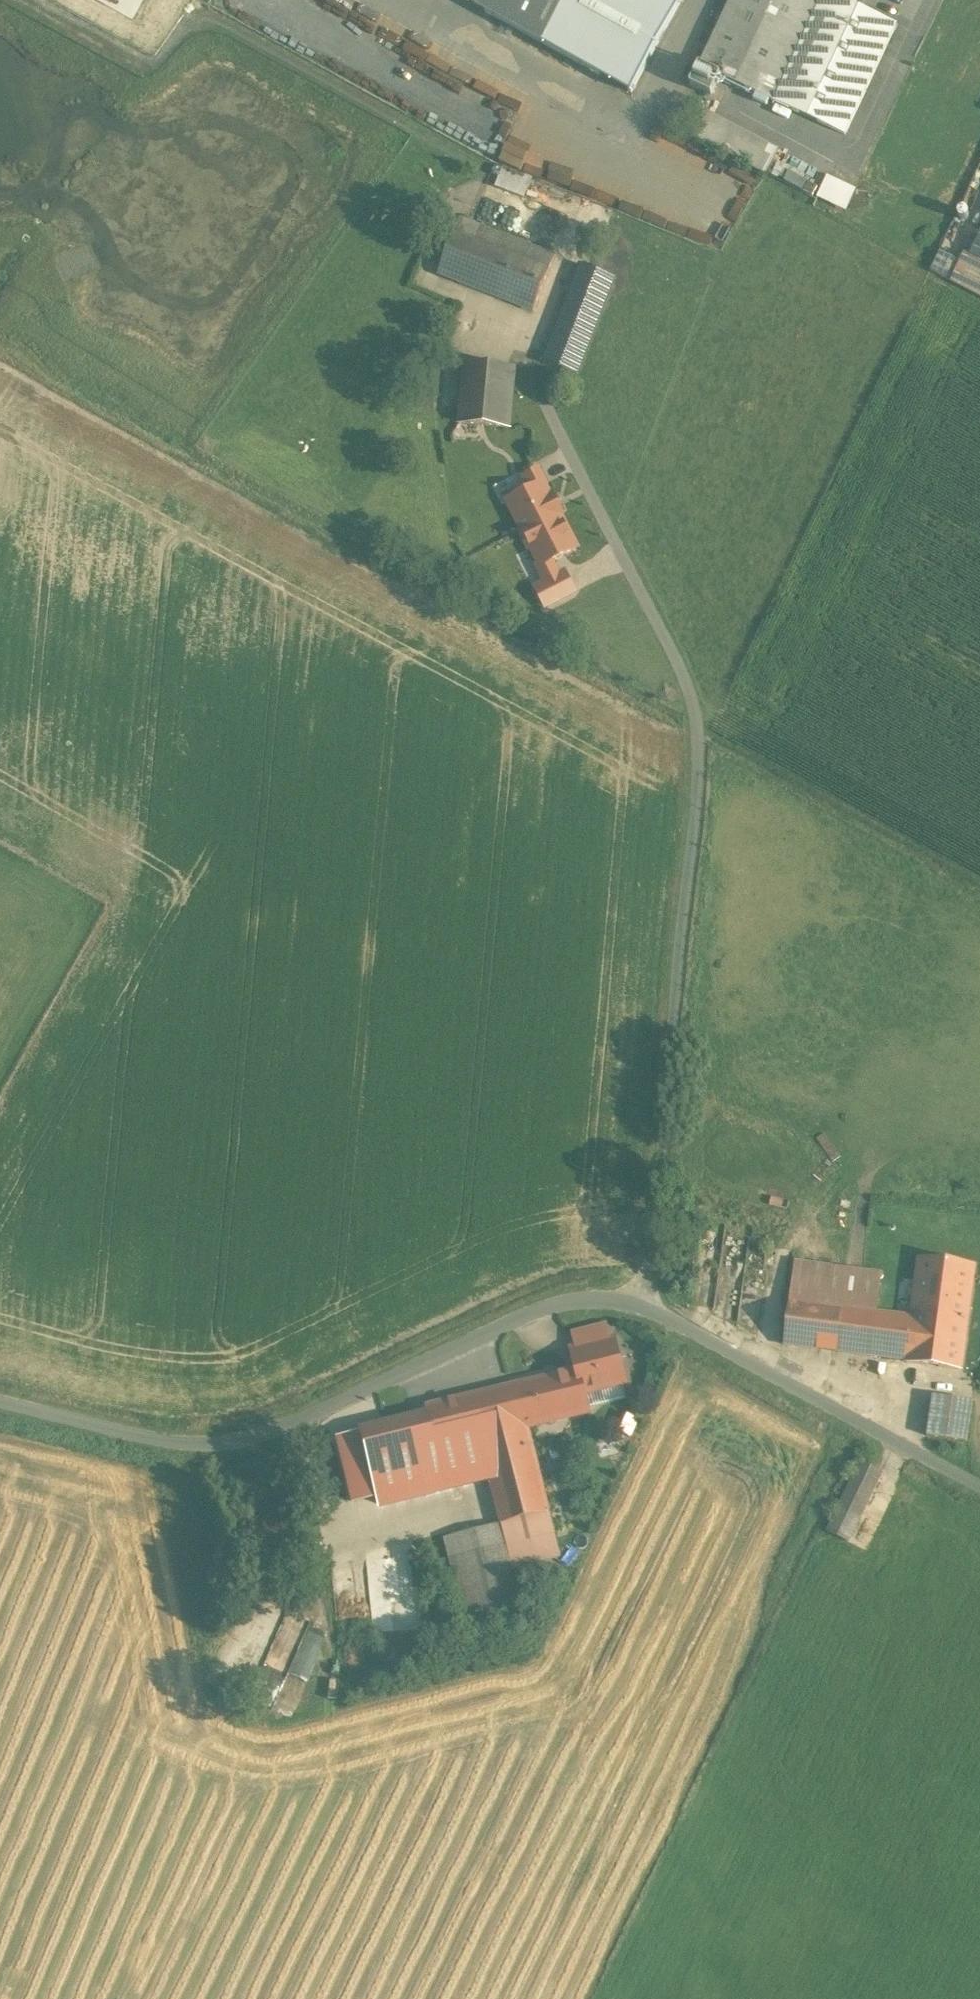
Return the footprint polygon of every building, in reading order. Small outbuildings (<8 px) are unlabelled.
[(631,92),(680,3),(675,0),(463,0),(631,92)] [(791,0),(730,0),(699,66),(720,76),(748,90),(791,0)] [(748,90),(771,101),(771,100),(818,0),(791,0),(748,90)] [(771,100),(771,101),(845,135),(896,24),(859,7),(862,0),(818,0),(771,100)] [(720,76),(699,66),(690,86),(711,96),(720,76)] [(778,151),(706,112),(693,137),(703,142),(704,141),(765,173),(778,151)] [(509,123),(495,161),(591,196),(598,179),(573,169),(576,160),(553,151),(550,158),(526,150),(532,132),(509,123)] [(854,189),(827,176),(818,194),(845,207),(854,189)] [(555,255),(460,217),(437,274),(533,311),(555,255)] [(970,255),(964,253),(961,260),(951,280),(979,295),(979,233),(970,255)] [(951,280),(961,260),(939,250),(930,270),(951,280)] [(590,268),(582,265),(542,362),(577,376),(616,279),(590,268)] [(514,370),(464,365),(459,421),(509,426),(514,370)] [(919,1258),(912,1317),(876,1313),(789,1301),(783,1344),(907,1361),(907,1363),(959,1370),(972,1265),(919,1258)] [(847,1268),(795,1261),(789,1301),(876,1313),(882,1273),(864,1270),(847,1268)] [(614,1339),(577,1349),(581,1363),(577,1369),(556,1374),(556,1375),(567,1416),(588,1410),(583,1393),(625,1383),(614,1339)] [(556,1375),(425,1406),(428,1420),(433,1436),(436,1448),(475,1438),(476,1445),(481,1444),(489,1476),(501,1525),(506,1544),(554,1532),(527,1427),(567,1416),(556,1375)] [(972,1402),(933,1396),(927,1436),(967,1442),(972,1402)] [(631,1436),(637,1418),(622,1414),(616,1431),(631,1436)] [(428,1420),(411,1425),(412,1428),(416,1441),(433,1436),(428,1420)] [(410,1421),(357,1434),(374,1499),(425,1486),(427,1485),(416,1441),(412,1428),(411,1425),(410,1421)] [(374,1499),(357,1434),(336,1440),(353,1504),(374,1499)] [(475,1438),(436,1448),(433,1436),(416,1441),(427,1485),(425,1486),(427,1491),(489,1476),(481,1444),(476,1445),(475,1438)] [(862,1462),(827,1531),(848,1541),(883,1472),(862,1462)] [(501,1525),(449,1538),(468,1612),(519,1599),(510,1566),(559,1554),(554,1532),(506,1544),(501,1525)]
